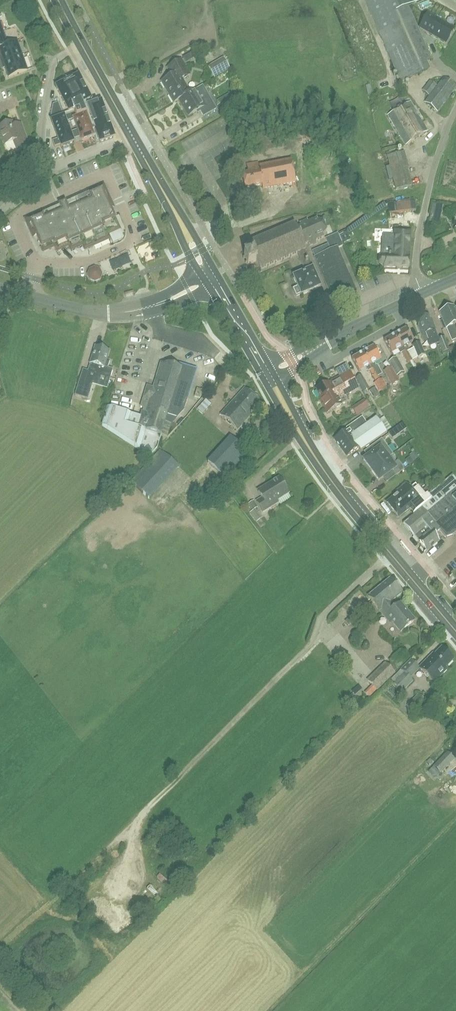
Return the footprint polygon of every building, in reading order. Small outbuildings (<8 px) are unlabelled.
[(380,32),(401,82),(423,73),(420,65),(427,62),(431,60),(421,36),(418,30),(413,18),(408,7),(424,0),(365,0),(380,32)] [(446,43),(454,29),(428,13),(419,27),(446,43)] [(22,56),(16,41),(7,44),(7,45),(0,47),(0,53),(1,57),(0,57),(0,60),(1,63),(22,56)] [(22,56),(1,63),(3,68),(5,67),(8,77),(27,70),(22,56)] [(223,58),(207,67),(214,78),(230,69),(223,58)] [(195,90),(195,89),(190,92),(182,79),(190,75),(181,60),(166,68),(167,69),(168,68),(172,75),(161,81),(174,102),(179,99),(195,90)] [(56,87),(68,111),(73,109),(74,112),(56,119),(51,121),(58,139),(52,141),(54,147),(60,145),(61,147),(68,144),(73,142),(72,140),(79,137),(81,141),(94,136),(93,135),(97,134),(100,142),(113,137),(101,103),(93,106),(91,100),(78,76),(78,75),(78,76),(56,87)] [(219,80),(222,86),(230,83),(227,77),(219,80)] [(436,112),(455,87),(444,77),(424,102),(436,112)] [(429,95),(436,85),(430,80),(422,90),(429,95)] [(195,90),(179,99),(188,116),(200,109),(204,115),(203,116),(216,108),(208,95),(202,85),(195,89),(195,90)] [(220,105),(224,112),(241,103),(237,96),(220,105)] [(63,113),(59,102),(53,104),(50,118),(63,113)] [(405,145),(428,131),(410,102),(388,115),(405,145)] [(0,126),(0,131),(5,144),(13,141),(16,148),(17,150),(29,146),(24,133),(21,124),(14,126),(12,122),(0,126)] [(399,193),(415,188),(404,149),(388,154),(399,193)] [(296,182),(292,160),(259,167),(258,161),(246,164),(248,172),(242,174),(245,188),(262,184),(263,188),(296,182)] [(28,217),(24,219),(32,238),(36,236),(43,251),(55,246),(57,250),(69,245),(71,250),(83,245),(85,249),(109,238),(107,235),(114,232),(116,230),(117,231),(118,226),(115,219),(111,210),(115,207),(104,183),(88,190),(88,192),(64,202),(59,204),(59,205),(28,218),(28,217)] [(6,216),(18,206),(14,202),(3,212),(6,216)] [(439,222),(443,206),(433,204),(429,220),(439,222)] [(327,231),(323,221),(318,221),(316,219),(308,222),(307,220),(300,223),(299,223),(300,226),(296,228),(294,223),(248,243),(251,249),(249,250),(248,251),(249,253),(243,255),(247,265),(256,261),(260,270),(297,253),(306,272),(294,278),(298,288),(294,290),(297,297),(302,295),(302,296),(321,288),(313,270),(314,269),(306,252),(307,252),(304,246),(308,244),(309,247),(310,247),(317,243),(316,241),(324,237),(323,235),(327,231)] [(408,267),(410,232),(394,231),(394,229),(374,228),(374,241),(393,241),(393,255),(384,255),(382,255),(379,258),(379,262),(382,265),(383,265),(383,266),(408,267)] [(345,242),(352,240),(350,232),(343,234),(345,242)] [(328,244),(312,251),(315,258),(330,296),(333,302),(341,299),(356,293),(337,248),(342,246),(341,243),(338,235),(337,234),(326,239),(328,244)] [(102,266),(89,267),(89,281),(103,280),(102,266)] [(454,309),(453,306),(439,312),(443,320),(440,321),(444,329),(446,328),(452,341),(455,339),(455,329),(455,328),(455,327),(455,324),(455,308),(454,309)] [(421,335),(424,343),(438,338),(434,329),(435,329),(432,320),(430,321),(428,315),(426,316),(425,314),(421,316),(422,317),(417,319),(419,325),(418,326),(421,335)] [(410,361),(413,360),(407,350),(408,349),(406,345),(413,341),(406,328),(395,334),(410,361)] [(395,334),(384,340),(391,353),(398,349),(400,354),(402,353),(407,363),(410,361),(395,334)] [(438,339),(437,339),(439,343),(442,353),(449,350),(444,337),(438,339)] [(418,358),(425,355),(420,342),(413,345),(418,358)] [(374,368),(376,372),(378,370),(374,363),(381,359),(373,346),(367,350),(366,349),(363,350),(364,351),(362,352),(370,365),(372,369),(374,368)] [(106,359),(108,351),(96,347),(93,355),(92,355),(90,363),(88,371),(83,369),(75,395),(88,399),(92,384),(107,388),(113,369),(107,368),(110,361),(106,359)] [(370,365),(362,352),(361,353),(360,352),(358,354),(358,355),(352,358),(359,371),(366,367),(368,371),(370,370),(372,375),(377,373),(376,372),(374,368),(372,369),(370,365)] [(404,372),(397,359),(389,363),(392,367),(397,376),(404,372)] [(166,364),(161,363),(153,388),(147,386),(140,407),(147,409),(145,414),(142,413),(141,417),(108,407),(102,425),(149,456),(158,447),(161,436),(167,437),(167,438),(177,427),(172,423),(183,411),(196,370),(180,364),(178,368),(166,364)] [(399,381),(396,376),(392,367),(384,371),(392,385),(399,381)] [(347,383),(354,379),(349,371),(328,383),(328,382),(316,389),(321,398),(334,390),(336,394),(345,388),(345,387),(347,383)] [(364,392),(370,389),(362,375),(356,378),(364,392)] [(321,398),(319,398),(327,413),(342,404),(346,402),(343,396),(359,388),(354,379),(347,383),(345,387),(345,388),(336,394),(334,390),(321,398)] [(237,429),(261,403),(245,388),(221,414),(237,429)] [(200,398),(202,390),(197,389),(194,396),(200,398)] [(364,399),(357,403),(362,411),(369,406),(364,399)] [(367,424),(362,417),(346,428),(347,429),(334,439),(347,457),(359,448),(361,450),(387,432),(376,417),(367,424)] [(225,477),(247,453),(230,437),(207,462),(225,477)] [(381,439),(373,445),(376,450),(363,460),(371,470),(393,454),(381,439)] [(150,499),(178,468),(160,452),(132,482),(150,499)] [(392,464),(388,458),(393,454),(371,470),(379,481),(392,471),(395,476),(404,469),(397,460),(392,464)] [(452,475),(433,491),(428,495),(431,498),(415,512),(417,513),(414,515),(404,524),(415,538),(435,521),(437,523),(445,517),(455,531),(455,479),(452,475)] [(263,511),(278,502),(277,500),(288,493),(279,478),(258,491),(262,498),(257,502),(263,511)] [(398,494),(386,504),(398,518),(409,509),(414,515),(417,513),(415,512),(431,498),(428,495),(433,491),(428,485),(421,491),(415,484),(410,488),(406,484),(396,492),(398,494)] [(253,510),(258,507),(254,501),(249,504),(253,510)] [(256,522),(262,518),(255,509),(250,513),(256,522)] [(447,538),(455,531),(445,517),(437,523),(435,521),(415,538),(421,546),(420,547),(424,551),(425,550),(426,551),(438,541),(433,536),(439,531),(445,539),(447,539),(447,538)] [(395,607),(390,602),(402,592),(390,578),(368,596),(386,618),(388,616),(401,632),(414,621),(399,603),(395,607)] [(357,622),(362,617),(358,613),(353,618),(357,622)] [(444,668),(453,659),(442,648),(430,659),(429,658),(419,668),(433,682),(446,669),(444,668)] [(400,649),(389,660),(397,669),(409,658),(400,649)] [(325,666),(329,662),(321,653),(317,657),(325,666)] [(409,678),(419,668),(411,660),(392,680),(394,682),(393,684),(402,692),(413,681),(409,678)] [(376,690),(377,691),(395,673),(394,672),(388,665),(385,662),(367,680),(371,685),(376,690)] [(415,714),(427,702),(419,694),(407,706),(415,714)] [(440,773),(454,759),(447,752),(433,766),(440,773)]
